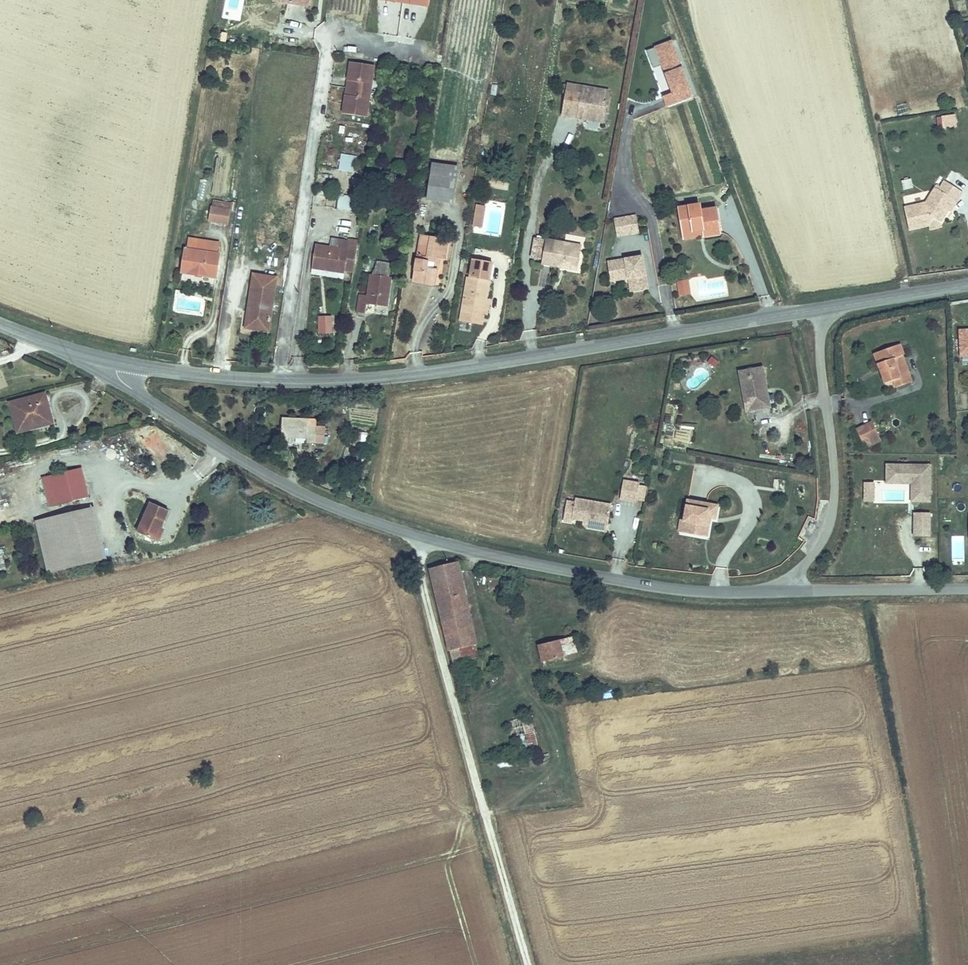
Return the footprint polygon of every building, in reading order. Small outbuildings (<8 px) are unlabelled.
[(960,26),(962,35),(967,33),(967,23),(960,26)] [(695,98),(675,40),(647,49),(667,108),(695,98)] [(345,55),(337,108),(360,112),(368,59),(345,55)] [(599,85),(558,75),(558,76),(556,85),(551,106),(567,110),(569,103),(593,108),(599,85)] [(593,108),(569,103),(567,110),(591,116),(593,108)] [(953,126),(952,115),(938,117),(940,128),(953,126)] [(339,171),(355,173),(357,156),(341,154),(339,171)] [(454,164),(429,161),(424,195),(450,198),(454,164)] [(352,178),(351,191),(363,192),(364,178),(352,178)] [(910,178),(900,181),(902,190),(912,188),(910,178)] [(948,213),(958,196),(941,185),(938,191),(935,194),(932,192),(926,205),(905,210),(910,231),(929,226),(938,224),(946,211),(948,213)] [(337,211),(357,212),(358,196),(338,195),(337,211)] [(225,214),(227,201),(208,198),(206,211),(225,214)] [(676,201),(679,226),(699,223),(700,229),(717,227),(713,201),(697,203),(696,199),(676,201)] [(616,209),(618,225),(638,222),(636,206),(616,209)] [(275,233),(277,218),(262,217),(261,232),(275,233)] [(699,223),(679,226),(680,232),(700,229),(699,223)] [(419,227),(411,273),(433,277),(437,254),(444,255),(448,233),(419,227)] [(182,240),(178,263),(212,269),(216,245),(213,245),(215,234),(186,229),(185,236),(182,235),(181,240),(182,240)] [(581,238),(562,235),(544,231),(539,256),(557,259),(558,256),(578,259),(581,238)] [(332,242),(333,233),(326,232),(325,241),(332,242)] [(339,263),(348,264),(352,234),(343,233),(343,235),(333,233),(332,242),(325,241),(310,239),(306,262),(319,264),(318,270),(337,273),(339,263)] [(480,313),(490,250),(469,247),(459,310),(480,313)] [(641,248),(607,252),(609,268),(626,265),(627,269),(632,268),(634,282),(646,280),(641,248)] [(249,265),(241,320),(263,323),(271,269),(249,265)] [(354,285),(351,306),(359,307),(360,296),(383,299),(386,273),(364,270),(362,286),(354,285)] [(689,281),(677,282),(679,296),(691,294),(689,281)] [(332,334),(332,316),(318,316),(318,334),(332,334)] [(953,335),(954,362),(967,361),(967,360),(967,335),(953,335)] [(895,389),(905,385),(900,371),(905,369),(900,354),(903,353),(900,343),(872,353),(883,383),(892,380),(895,389)] [(735,370),(739,394),(743,393),(746,410),(764,406),(757,366),(735,370)] [(900,371),(905,385),(910,383),(905,369),(900,371)] [(967,407),(967,393),(959,393),(959,407),(967,407)] [(38,399),(2,409),(11,441),(21,438),(20,433),(42,427),(36,410),(42,409),(38,399)] [(300,443),(315,443),(317,424),(302,423),(302,415),(276,413),(276,433),(301,434),(300,443)] [(857,429),(866,442),(879,434),(871,420),(857,429)] [(317,428),(316,444),(324,445),(326,429),(317,428)] [(879,434),(866,442),(870,448),(883,439),(879,434)] [(928,502),(929,465),(893,464),(893,480),(908,481),(912,486),(912,501),(928,502)] [(85,500),(79,473),(41,482),(47,508),(85,500)] [(863,481),(862,502),(874,503),(875,482),(863,481)] [(620,482),(618,499),(634,502),(637,484),(620,482)] [(569,518),(584,521),(605,525),(609,504),(573,498),(572,502),(565,501),(561,523),(568,524),(569,518)] [(716,518),(718,505),(689,499),(685,520),(689,521),(687,532),(707,536),(709,524),(706,523),(707,516),(716,518)] [(149,506),(144,517),(134,536),(153,545),(168,516),(161,512),(149,506)] [(928,536),(928,512),(913,512),(913,535),(928,536)] [(103,562),(91,513),(35,526),(47,575),(103,562)] [(605,525),(584,521),(583,527),(604,531),(605,525)] [(457,568),(430,575),(451,654),(478,647),(457,568)] [(540,662),(577,654),(573,636),(536,645),(540,662)] [(529,750),(538,747),(530,722),(521,726),(529,750)]
